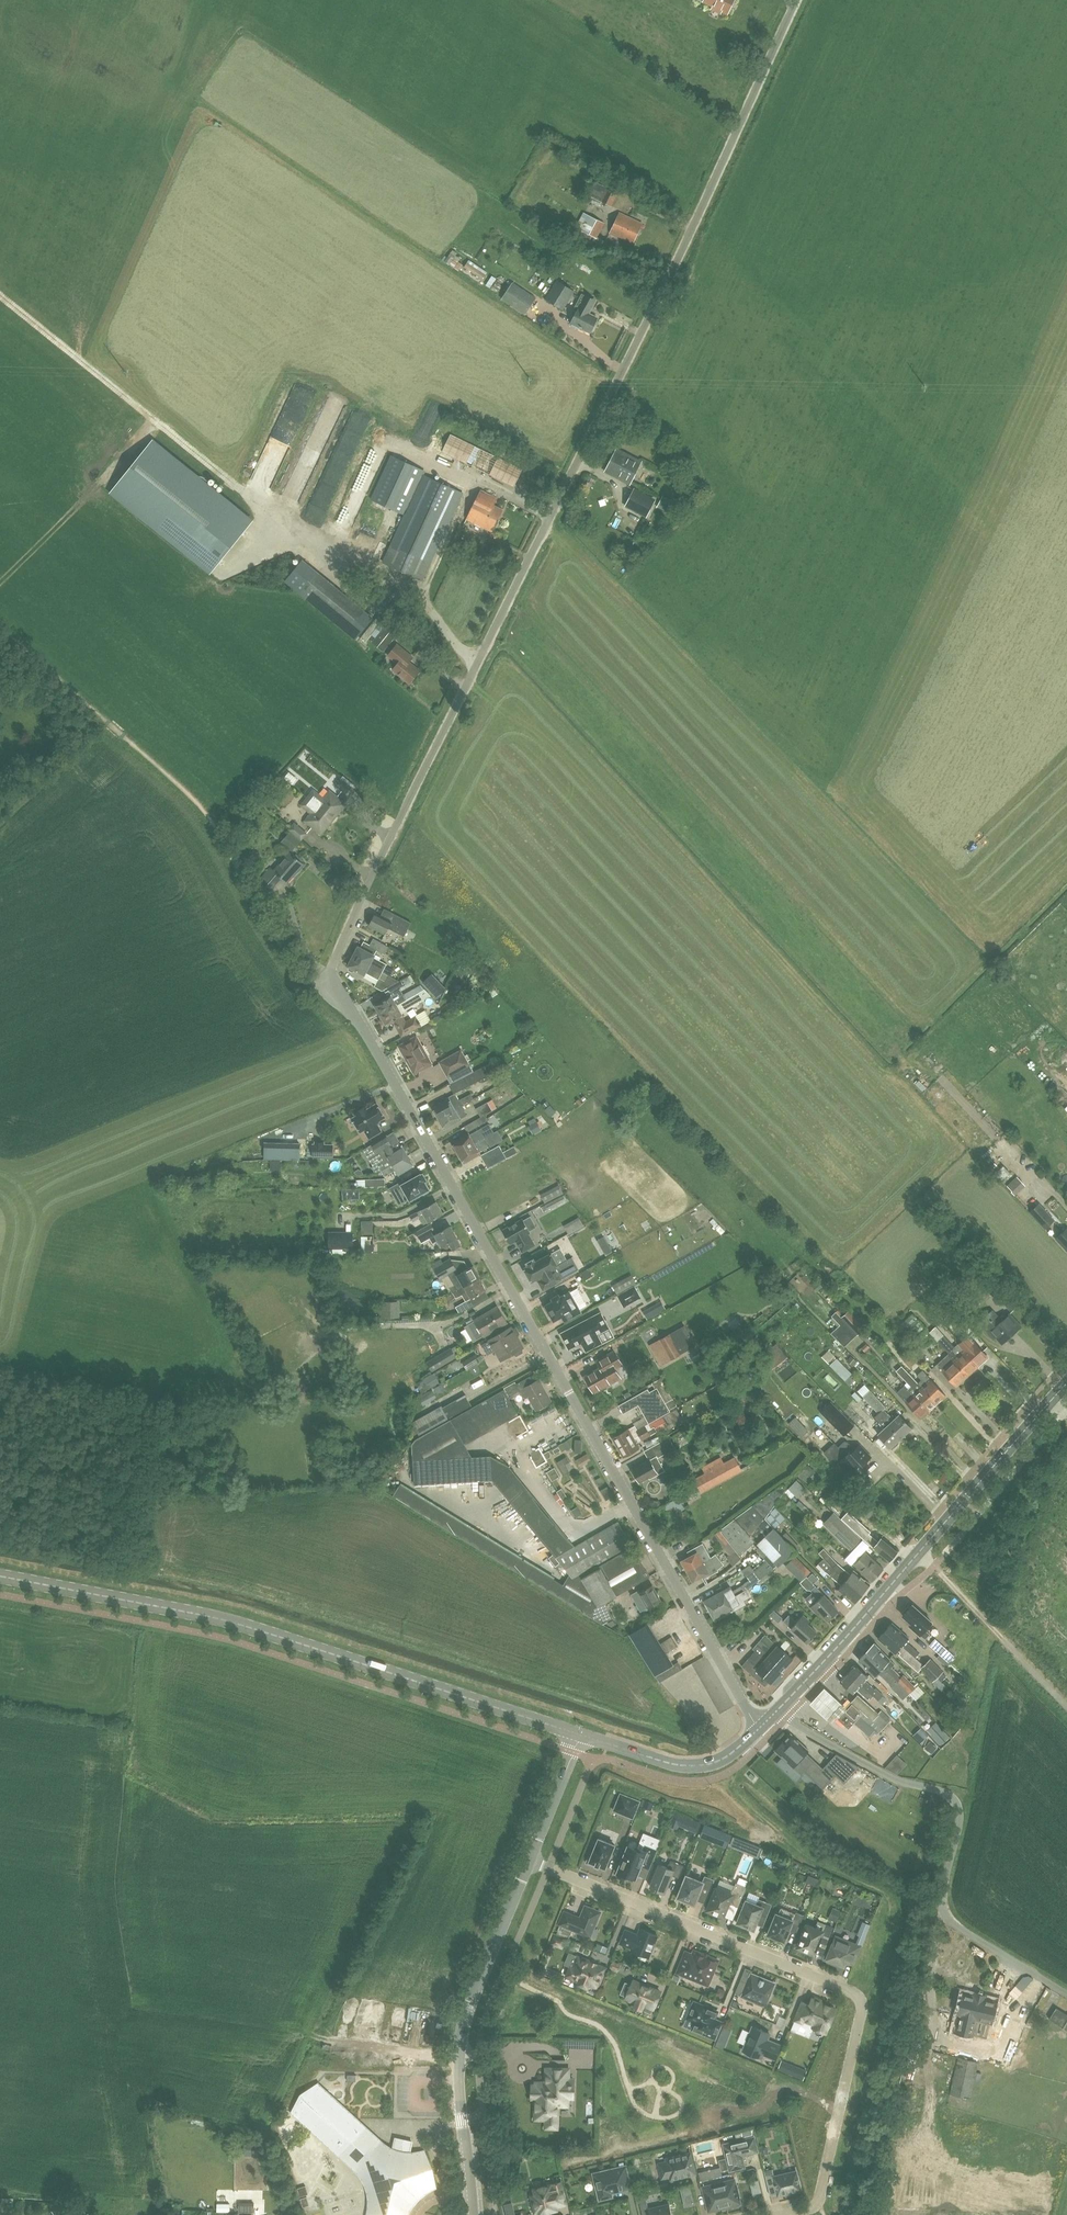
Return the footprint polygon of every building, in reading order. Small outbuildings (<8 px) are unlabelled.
[(704,1),(713,5),(714,6),(714,7),(721,10),(721,9),(722,10),(727,12),(726,13),(727,13),(734,0),(704,0),(704,1)] [(588,195),(601,202),(611,206),(618,193),(607,188),(594,182),(589,194),(588,195)] [(620,213),(610,233),(633,243),(642,223),(620,213)] [(591,249),(596,238),(604,222),(591,216),(583,231),(578,243),(591,249)] [(449,249),(444,263),(458,269),(460,264),(457,262),(461,254),(449,249)] [(482,278),(485,273),(467,261),(464,266),(482,278)] [(563,310),(575,291),(557,280),(550,291),(548,289),(544,295),(547,297),(545,299),(563,310)] [(501,299),(525,314),(536,297),(512,282),(501,299)] [(570,324),(580,329),(581,327),(590,331),(596,318),(587,313),(594,300),(582,294),(571,314),(574,316),(570,324)] [(294,382),(261,459),(280,467),(313,390),(294,382)] [(321,416),(335,421),(342,401),(328,396),(321,416)] [(338,441),(345,444),(342,451),(349,453),(352,445),(357,447),(370,415),(351,408),(338,441)] [(210,572),(252,520),(153,441),(111,493),(210,572)] [(605,471),(629,484),(641,462),(617,449),(605,471)] [(382,562),(422,580),(462,493),(423,474),(425,470),(394,456),(374,500),(404,515),(382,562)] [(488,478),(484,485),(491,488),(493,489),(494,488),(500,491),(499,492),(502,494),(509,497),(518,478),(493,466),(490,473),(488,478)] [(492,531),(503,509),(494,505),(497,498),(481,490),(466,519),(492,531)] [(654,500),(634,490),(626,505),(645,516),(654,500)] [(675,502),(662,496),(656,507),(669,513),(675,502)] [(317,573),(300,594),(346,632),(363,611),(317,573)] [(386,624),(382,629),(375,638),(372,641),(384,650),(394,637),(395,637),(398,634),(398,632),(395,630),(393,630),(386,624)] [(412,657),(397,644),(388,655),(398,663),(393,669),(409,683),(418,672),(411,666),(412,664),(409,661),(412,657)] [(284,778),(292,785),(297,779),(289,772),(284,778)] [(336,784),(348,794),(353,788),(341,778),(336,784)] [(314,791),(308,798),(334,819),(346,803),(330,790),(323,799),(314,791)] [(334,819),(308,798),(302,805),(312,813),(305,821),(321,834),(334,819)] [(306,833),(295,823),(289,829),(301,839),(306,833)] [(300,840),(290,831),(281,842),(292,851),(300,840)] [(274,870),(271,868),(261,880),(272,889),(281,877),(287,882),(303,863),(289,852),(274,870)] [(378,929),(407,945),(414,932),(420,935),(425,925),(390,907),(378,929)] [(389,947),(374,939),(371,945),(370,947),(376,950),(385,955),(389,947)] [(358,946),(353,956),(382,972),(386,964),(382,962),(374,957),(375,955),(374,955),(376,950),(370,947),(371,945),(363,941),(360,947),(358,946)] [(382,972),(353,956),(348,966),(350,967),(349,968),(349,970),(352,972),(354,971),(355,969),(365,975),(366,973),(378,979),(382,972)] [(446,988),(432,973),(422,982),(436,997),(446,988)] [(384,990),(399,981),(388,975),(383,982),(378,979),(374,986),(382,991),(384,990)] [(399,981),(384,990),(387,995),(400,988),(404,985),(401,980),(399,981)] [(378,1003),(377,1004),(375,1005),(381,1014),(407,1000),(403,994),(400,988),(387,995),(388,997),(378,1003)] [(493,988),(487,992),(491,998),(497,994),(493,988)] [(381,1014),(382,1017),(380,1018),(379,1020),(381,1024),(384,1024),(386,1023),(386,1024),(392,1020),(401,1036),(421,1026),(431,1021),(426,1010),(415,1016),(416,1016),(406,1022),(399,1010),(403,1008),(404,1010),(423,1000),(419,993),(407,1000),(381,1014)] [(427,1054),(424,1056),(420,1049),(422,1048),(416,1037),(400,1046),(401,1048),(400,1049),(404,1056),(405,1056),(406,1056),(409,1061),(407,1061),(414,1073),(432,1063),(427,1054)] [(461,1051),(440,1062),(448,1076),(468,1064),(461,1051)] [(485,1066),(453,1082),(458,1091),(489,1076),(485,1066)] [(919,1081),(915,1084),(922,1091),(926,1088),(919,1081)] [(435,1104),(436,1107),(433,1108),(439,1118),(461,1105),(473,1099),(470,1094),(459,1100),(456,1093),(454,1094),(448,1097),(449,1100),(444,1102),(442,1100),(435,1104)] [(481,1117),(485,1115),(492,1110),(487,1102),(476,1108),(481,1117)] [(354,1113),(356,1116),(352,1118),(360,1132),(364,1129),(369,1138),(381,1131),(377,1124),(376,1125),(375,1123),(376,1121),(378,1120),(378,1121),(385,1117),(377,1103),(368,1109),(366,1106),(354,1113)] [(461,1105),(439,1118),(444,1127),(460,1119),(460,1118),(467,1115),(461,1105)] [(550,1105),(544,1111),(550,1117),(556,1112),(550,1105)] [(485,1115),(481,1117),(464,1126),(467,1132),(489,1120),(485,1115)] [(469,1134),(453,1143),(458,1152),(485,1137),(500,1128),(495,1120),(489,1124),(469,1135),(469,1134)] [(537,1121),(530,1125),(528,1125),(533,1134),(534,1133),(541,1129),(538,1122),(537,1121)] [(381,1170),(408,1155),(402,1145),(395,1149),(386,1135),(371,1144),(381,1161),(372,1167),(374,1172),(381,1170)] [(485,1137),(458,1152),(463,1162),(479,1153),(479,1152),(490,1146),(485,1137)] [(313,1155),(332,1156),(333,1145),(324,1144),(324,1142),(315,1142),(315,1144),(313,1144),(313,1155)] [(264,1145),(264,1159),(299,1159),(299,1145),(264,1145)] [(488,1168),(499,1162),(506,1158),(514,1155),(517,1153),(514,1146),(510,1148),(508,1149),(503,1152),(499,1145),(481,1155),(485,1163),(488,1168)] [(399,1174),(414,1166),(408,1155),(381,1170),(385,1176),(396,1169),(399,1174)] [(992,1174),(1000,1181),(1008,1172),(1000,1165),(992,1174)] [(429,1189),(425,1181),(426,1180),(423,1173),(421,1174),(420,1174),(405,1182),(404,1180),(389,1188),(398,1203),(400,1204),(409,1199),(410,1200),(422,1193),(423,1195),(429,1192),(428,1190),(429,1189)] [(1003,1184),(1012,1195),(1023,1185),(1014,1175),(1003,1184)] [(356,1180),(356,1188),(385,1186),(385,1178),(356,1180)] [(538,1194),(542,1202),(561,1193),(557,1184),(538,1194)] [(340,1188),(340,1202),(356,1202),(357,1188),(340,1188)] [(563,1195),(544,1205),(547,1210),(566,1200),(563,1195)] [(424,1224),(443,1214),(436,1202),(410,1216),(413,1221),(420,1217),(424,1224)] [(1030,1212),(1045,1228),(1054,1220),(1039,1203),(1030,1212)] [(565,1233),(581,1226),(578,1217),(561,1223),(565,1233)] [(528,1233),(530,1232),(523,1219),(502,1230),(510,1244),(516,1240),(522,1252),(534,1245),(528,1233)] [(361,1234),(373,1234),(373,1220),(361,1221),(361,1234)] [(422,1243),(430,1238),(433,1244),(437,1241),(440,1246),(442,1245),(442,1246),(449,1242),(452,1249),(460,1244),(451,1226),(436,1233),(431,1223),(416,1232),(422,1243)] [(1065,1230),(1056,1238),(1066,1249),(1066,1232),(1065,1230)] [(352,1247),(352,1233),(329,1233),(330,1247),(352,1247)] [(365,1240),(365,1253),(374,1253),(374,1244),(370,1244),(370,1240),(368,1240),(365,1240)] [(609,1246),(603,1250),(606,1255),(613,1252),(609,1246)] [(528,1266),(524,1268),(531,1282),(538,1278),(539,1280),(537,1281),(543,1291),(563,1281),(562,1279),(579,1269),(572,1257),(567,1260),(560,1248),(535,1262),(533,1259),(526,1263),(528,1266)] [(454,1285),(450,1287),(453,1293),(465,1286),(479,1278),(473,1266),(459,1274),(457,1270),(450,1259),(443,1263),(441,1259),(432,1264),(441,1279),(448,1275),(454,1285)] [(618,1294),(634,1286),(637,1284),(632,1274),(612,1285),(618,1294)] [(465,1286),(453,1293),(447,1297),(449,1301),(468,1291),(471,1298),(486,1290),(479,1278),(465,1286)] [(624,1306),(640,1297),(634,1286),(618,1294),(624,1306)] [(1001,1287),(992,1295),(1001,1305),(1010,1297),(1001,1287)] [(554,1320),(562,1316),(565,1321),(570,1318),(581,1312),(579,1309),(587,1305),(577,1288),(570,1292),(569,1291),(560,1297),(559,1294),(552,1298),(553,1301),(545,1305),(546,1307),(544,1308),(549,1316),(551,1315),(554,1320)] [(790,1295),(788,1293),(785,1293),(782,1294),(782,1299),(784,1302),(788,1302),(790,1299),(790,1295)] [(656,1298),(638,1309),(646,1320),(664,1309),(656,1298)] [(473,1306),(469,1299),(456,1307),(459,1313),(473,1306)] [(399,1301),(378,1302),(379,1318),(399,1317),(399,1301)] [(483,1335),(484,1336),(495,1329),(506,1322),(502,1315),(498,1307),(489,1312),(480,1317),(475,1320),(483,1335)] [(957,1330),(964,1324),(951,1310),(945,1317),(957,1330)] [(1001,1344),(1021,1326),(1009,1313),(1001,1320),(992,1310),(978,1323),(987,1333),(990,1331),(1001,1344)] [(840,1325),(831,1333),(844,1346),(857,1335),(835,1311),(831,1315),(840,1325)] [(843,1319),(858,1335),(865,1328),(850,1312),(843,1319)] [(596,1334),(608,1328),(600,1313),(561,1334),(569,1348),(582,1342),(586,1350),(601,1343),(596,1334)] [(934,1338),(921,1324),(911,1333),(924,1347),(934,1338)] [(682,1354),(696,1346),(685,1326),(659,1341),(670,1360),(681,1353),(682,1354)] [(516,1337),(519,1333),(516,1328),(511,1329),(510,1327),(490,1339),(481,1344),(487,1355),(496,1349),(516,1337)] [(786,1329),(777,1339),(787,1348),(796,1337),(786,1329)] [(977,1366),(964,1351),(958,1345),(954,1348),(943,1336),(937,1341),(948,1354),(949,1353),(968,1375),(977,1366)] [(516,1337),(496,1349),(502,1360),(514,1353),(514,1354),(517,1356),(522,1352),(522,1350),(521,1348),(522,1348),(516,1337)] [(973,1343),(967,1337),(958,1345),(964,1351),(977,1366),(987,1357),(973,1342),(973,1343)] [(770,1347),(760,1355),(771,1370),(783,1361),(788,1357),(776,1343),(770,1347)] [(442,1356),(431,1363),(435,1370),(458,1356),(453,1347),(441,1354),(442,1356)] [(917,1360),(907,1349),(899,1356),(909,1367),(917,1360)] [(820,1355),(825,1362),(833,1356),(828,1350),(820,1355)] [(621,1364),(614,1352),(597,1362),(601,1368),(585,1377),(593,1392),(619,1377),(614,1368),(621,1364)] [(948,1354),(937,1364),(943,1371),(956,1386),(968,1375),(949,1353),(948,1354)] [(476,1354),(469,1358),(474,1365),(480,1361),(478,1357),(476,1354)] [(842,1364),(835,1370),(845,1380),(850,1385),(855,1381),(849,1375),(852,1373),(842,1364)] [(936,1403),(945,1395),(922,1370),(917,1375),(921,1380),(917,1383),(921,1387),(936,1403)] [(418,1382),(421,1389),(423,1393),(440,1383),(434,1373),(418,1382)] [(904,1380),(906,1382),(903,1384),(928,1411),(936,1403),(921,1387),(917,1383),(910,1375),(904,1380)] [(536,1410),(551,1402),(539,1380),(534,1383),(530,1376),(516,1384),(520,1391),(524,1399),(529,1396),(536,1410)] [(666,1405),(659,1409),(653,1413),(656,1419),(663,1415),(670,1411),(669,1410),(677,1405),(674,1401),(661,1377),(652,1383),(664,1404),(665,1403),(666,1405)] [(736,1393),(741,1390),(736,1381),(731,1384),(736,1393)] [(864,1384),(857,1391),(863,1397),(867,1402),(870,1405),(878,1414),(900,1437),(911,1428),(899,1415),(894,1421),(883,1410),(886,1407),(870,1390),(864,1384)] [(901,1397),(905,1402),(920,1418),(928,1411),(903,1384),(895,1391),(901,1397)] [(472,1406),(450,1419),(464,1443),(515,1414),(518,1412),(510,1399),(504,1388),(500,1390),(472,1406)] [(432,1389),(418,1397),(423,1406),(437,1398),(432,1389)] [(652,1396),(648,1390),(619,1406),(623,1412),(642,1402),(652,1396)] [(465,1394),(443,1407),(450,1419),(472,1406),(465,1394)] [(830,1402),(821,1411),(836,1427),(844,1434),(853,1425),(846,1418),(830,1402)] [(870,1405),(853,1422),(872,1441),(878,1435),(889,1447),(891,1449),(898,1443),(896,1441),(900,1437),(878,1414),(870,1405)] [(668,1413),(663,1416),(668,1424),(673,1422),(668,1413)] [(639,1448),(636,1443),(650,1435),(667,1425),(663,1416),(649,1424),(651,1428),(618,1447),(623,1457),(639,1448)] [(796,1417),(789,1424),(801,1437),(808,1430),(796,1417)] [(515,1435),(524,1430),(519,1418),(509,1423),(515,1435)] [(628,1430),(628,1429),(613,1438),(618,1447),(651,1428),(649,1424),(636,1431),(634,1426),(628,1430)] [(644,1451),(648,1460),(632,1469),(633,1471),(632,1473),(634,1477),(636,1477),(639,1482),(663,1469),(657,1458),(675,1449),(669,1437),(659,1443),(644,1451)] [(657,1437),(641,1446),(644,1451),(659,1443),(657,1437)] [(580,1439),(573,1439),(572,1452),(580,1453),(580,1439)] [(844,1442),(838,1447),(846,1456),(855,1466),(862,1473),(869,1466),(865,1462),(871,1457),(860,1445),(854,1450),(847,1442),(844,1442)] [(835,1444),(824,1454),(851,1483),(854,1480),(862,1473),(855,1466),(846,1456),(838,1447),(835,1444)] [(573,1459),(577,1466),(589,1459),(585,1452),(573,1459)] [(565,1455),(554,1461),(561,1474),(572,1468),(565,1455)] [(741,1470),(735,1459),(695,1479),(701,1491),(741,1470)] [(806,1464),(797,1475),(811,1485),(817,1478),(813,1475),(816,1472),(806,1464)] [(549,1480),(557,1476),(552,1467),(545,1471),(549,1480)] [(805,1490),(796,1480),(787,1489),(795,1496),(797,1498),(805,1490)] [(390,1495),(415,1508),(421,1497),(396,1484),(390,1495)] [(764,1517),(770,1510),(773,1506),(774,1504),(779,1498),(786,1489),(782,1485),(734,1518),(755,1542),(765,1552),(782,1536),(764,1517)] [(650,1577),(650,1576),(633,1546),(632,1547),(618,1523),(575,1547),(530,1491),(513,1506),(553,1554),(549,1557),(556,1566),(560,1562),(569,1573),(574,1580),(580,1576),(598,1606),(604,1602),(650,1577)] [(794,1502),(785,1495),(775,1504),(783,1512),(794,1502)] [(674,1531),(685,1525),(689,1522),(687,1519),(691,1517),(685,1509),(687,1508),(680,1497),(660,1508),(674,1531)] [(797,1504),(802,1509),(805,1506),(800,1501),(797,1504)] [(840,1518),(867,1542),(874,1548),(890,1561),(898,1552),(882,1538),(879,1542),(866,1531),(869,1529),(847,1510),(840,1518)] [(849,1547),(859,1538),(834,1513),(825,1523),(849,1547)] [(735,1550),(740,1556),(755,1542),(734,1518),(719,1529),(724,1535),(729,1542),(735,1550)] [(714,1543),(718,1541),(723,1547),(729,1542),(724,1535),(719,1529),(709,1536),(714,1543)] [(759,1578),(778,1566),(796,1552),(782,1536),(765,1552),(769,1557),(754,1571),(759,1578)] [(723,1547),(729,1555),(726,1557),(733,1566),(742,1558),(740,1556),(735,1550),(729,1542),(723,1547)] [(690,1550),(693,1555),(689,1556),(682,1561),(687,1570),(710,1558),(704,1547),(702,1544),(690,1550)] [(819,1553),(820,1554),(827,1562),(831,1566),(834,1570),(862,1593),(870,1584),(853,1571),(850,1575),(835,1562),(823,1549),(819,1553)] [(872,1581),(883,1569),(865,1552),(854,1565),(872,1581)] [(710,1558),(687,1570),(693,1581),(701,1577),(705,1584),(708,1583),(705,1578),(717,1572),(717,1570),(724,1564),(716,1553),(710,1558)] [(811,1571),(795,1556),(785,1566),(801,1582),(811,1571)] [(732,1591),(730,1586),(703,1600),(709,1609),(739,1592),(747,1587),(759,1578),(754,1571),(750,1565),(741,1570),(749,1580),(741,1586),(732,1591)] [(855,1603),(862,1593),(834,1570),(831,1566),(826,1572),(841,1586),(838,1590),(855,1603)] [(813,1584),(818,1579),(812,1573),(807,1577),(813,1584)] [(634,1601),(635,1600),(641,1612),(648,1608),(648,1607),(661,1600),(652,1585),(640,1592),(639,1590),(631,1594),(634,1601)] [(828,1620),(838,1610),(815,1585),(810,1590),(818,1599),(811,1606),(817,1613),(819,1611),(828,1620)] [(744,1601),(752,1596),(747,1587),(739,1592),(709,1609),(713,1618),(729,1610),(732,1611),(741,1606),(742,1603),(741,1601),(743,1600),(744,1601)] [(598,1606),(584,1613),(602,1624),(613,1618),(604,1602),(598,1606)] [(902,1615),(910,1622),(912,1624),(910,1626),(920,1635),(925,1639),(927,1638),(930,1634),(925,1629),(932,1622),(912,1605),(909,1608),(907,1607),(902,1612),(904,1614),(902,1615)] [(783,1618),(774,1610),(769,1615),(778,1623),(783,1618)] [(807,1643),(817,1632),(807,1624),(810,1621),(802,1615),(797,1621),(789,1614),(783,1621),(807,1643)] [(654,1676),(655,1675),(656,1678),(658,1679),(660,1682),(682,1669),(677,1661),(673,1664),(648,1623),(629,1634),(654,1676)] [(892,1623),(885,1631),(910,1653),(914,1649),(905,1642),(908,1638),(892,1623)] [(933,1681),(939,1687),(943,1683),(937,1677),(923,1665),(910,1653),(885,1631),(878,1639),(894,1654),(898,1650),(901,1652),(899,1655),(918,1672),(919,1670),(933,1681)] [(761,1639),(770,1647),(774,1643),(765,1635),(761,1639)] [(677,1646),(671,1637),(663,1641),(669,1651),(677,1646)] [(757,1644),(766,1652),(770,1647),(761,1639),(757,1644)] [(935,1639),(929,1645),(939,1653),(940,1655),(948,1662),(954,1655),(944,1647),(935,1639)] [(897,1681),(900,1684),(909,1694),(909,1693),(916,1700),(925,1691),(917,1683),(914,1686),(903,1675),(901,1677),(892,1667),(895,1664),(890,1660),(890,1659),(874,1643),(867,1651),(891,1675),(897,1681)] [(757,1644),(752,1649),(761,1657),(766,1652),(757,1644)] [(766,1658),(782,1671),(792,1659),(777,1646),(766,1658)] [(899,1685),(900,1684),(897,1681),(891,1675),(867,1651),(858,1660),(874,1676),(877,1672),(893,1687),(891,1688),(900,1698),(906,1692),(899,1685)] [(771,1683),(782,1671),(766,1658),(758,1668),(748,1659),(741,1666),(765,1686),(769,1681),(771,1683)] [(930,1658),(923,1665),(937,1677),(943,1670),(930,1658)] [(848,1672),(871,1694),(873,1696),(881,1704),(886,1700),(875,1688),(875,1689),(865,1680),(868,1677),(855,1665),(848,1672)] [(869,1700),(873,1696),(871,1694),(848,1672),(840,1681),(853,1693),(857,1689),(869,1700)] [(842,1703),(824,1687),(810,1702),(828,1719),(842,1703)] [(848,1729),(854,1723),(871,1738),(874,1734),(876,1735),(890,1719),(880,1711),(878,1713),(858,1694),(837,1717),(842,1723),(848,1729)] [(936,1722),(926,1730),(941,1746),(950,1738),(936,1722)] [(923,1731),(916,1738),(921,1743),(928,1736),(923,1731)] [(783,1758),(802,1775),(805,1771),(823,1788),(834,1775),(844,1783),(859,1767),(836,1754),(822,1769),(805,1754),(808,1750),(790,1734),(775,1751),(783,1758)] [(930,1741),(924,1748),(931,1754),(937,1747),(930,1741)] [(892,1776),(903,1763),(893,1754),(882,1767),(892,1776)] [(633,1818),(640,1801),(620,1793),(614,1810),(633,1818)] [(643,1799),(640,1806),(651,1810),(654,1803),(643,1799)] [(701,1826),(694,1823),(691,1831),(698,1834),(701,1826)] [(727,1846),(731,1835),(723,1832),(718,1843),(727,1846)] [(761,1847),(733,1836),(729,1846),(757,1857),(761,1847)] [(605,1868),(615,1845),(598,1838),(592,1853),(590,1852),(586,1863),(596,1867),(597,1865),(605,1868)] [(616,1873),(618,1873),(618,1876),(620,1877),(622,1878),(624,1878),(625,1876),(627,1877),(628,1875),(636,1878),(641,1866),(649,1869),(657,1850),(648,1846),(646,1850),(637,1847),(637,1845),(636,1842),(634,1841),(632,1841),(630,1842),(628,1843),(616,1873)] [(660,1864),(650,1886),(656,1889),(656,1891),(660,1893),(662,1891),(664,1892),(671,1875),(678,1878),(683,1865),(670,1860),(668,1867),(660,1864)] [(685,1901),(695,1904),(696,1900),(704,1903),(713,1880),(705,1876),(703,1882),(686,1875),(677,1897),(678,1898),(678,1900),(684,1902),(685,1901)] [(723,1916),(728,1904),(737,1908),(745,1887),(736,1883),(732,1894),(716,1887),(716,1889),(713,1888),(711,1894),(713,1895),(707,1910),(709,1911),(709,1913),(720,1917),(721,1915),(723,1916)] [(760,1914),(766,1916),(771,1904),(758,1899),(756,1904),(746,1900),(737,1922),(739,1923),(738,1925),(746,1928),(747,1926),(753,1929),(760,1914)] [(600,1912),(585,1906),(580,1918),(564,1911),(559,1924),(590,1936),(600,1912)] [(827,1918),(835,1922),(841,1910),(833,1906),(827,1918)] [(785,1917),(778,1914),(776,1913),(767,1934),(770,1935),(770,1937),(771,1938),(773,1939),(775,1939),(776,1938),(778,1939),(779,1939),(779,1938),(782,1939),(781,1940),(782,1940),(784,1941),(790,1928),(796,1930),(795,1933),(796,1934),(804,1914),(803,1914),(796,1912),(795,1914),(788,1911),(785,1917)] [(814,1953),(814,1952),(819,1941),(825,1944),(832,1927),(817,1921),(815,1928),(807,1924),(806,1926),(804,1925),(801,1931),(803,1932),(797,1947),(800,1948),(799,1950),(807,1953),(808,1951),(814,1953)] [(857,1934),(864,1937),(869,1925),(862,1922),(857,1934)] [(657,1935),(640,1928),(637,1935),(633,1934),(634,1933),(625,1930),(620,1943),(632,1948),(632,1950),(648,1957),(657,1935)] [(556,1944),(562,1946),(565,1940),(554,1936),(551,1944),(555,1946),(556,1944)] [(827,1962),(835,1965),(836,1962),(844,1966),(846,1962),(853,1965),(861,1946),(835,1936),(826,1958),(828,1959),(827,1962)] [(607,1947),(597,1943),(595,1948),(605,1952),(607,1947)] [(677,1972),(697,1980),(708,1985),(718,1960),(694,1950),(692,1954),(685,1952),(677,1972)] [(581,1958),(579,1957),(575,1955),(567,1975),(579,1980),(578,1983),(587,1987),(588,1984),(597,1988),(605,1968),(596,1964),(591,1961),(591,1962),(589,1961),(590,1960),(582,1956),(581,1958)] [(621,1965),(612,1961),(609,1969),(617,1972),(621,1965)] [(765,2006),(767,2001),(770,1994),(771,1995),(775,1985),(774,1985),(774,1983),(751,1974),(747,1983),(740,1980),(735,1993),(765,2006)] [(1001,2000),(1007,2006),(1030,1979),(1023,1974),(1001,2000)] [(677,1983),(679,1977),(673,1975),(671,1981),(677,1983)] [(650,1987),(643,1984),(633,1980),(632,1984),(627,1996),(626,1997),(627,1998),(628,2000),(633,2002),(635,2001),(633,2006),(642,2010),(651,2014),(653,2008),(660,1991),(650,1987)] [(987,1998),(973,1995),(963,1993),(958,2015),(959,2015),(955,2031),(973,2035),(977,2020),(990,2023),(991,2023),(996,2001),(987,1998)] [(824,2032),(825,2032),(835,2008),(812,1999),(809,2005),(802,2002),(795,2020),(803,2023),(804,2019),(815,2023),(813,2027),(815,2028),(814,2031),(815,2033),(817,2035),(820,2035),(822,2034),(824,2032)] [(696,2021),(693,2029),(714,2037),(721,2022),(713,2019),(717,2012),(694,2002),(688,2018),(696,2021)] [(1056,2008),(1049,2018),(1066,2030),(1066,2015),(1056,2008)] [(786,2018),(779,2015),(776,2024),(782,2026),(786,2018)] [(775,2058),(780,2045),(771,2041),(770,2043),(766,2041),(769,2033),(753,2026),(743,2050),(760,2057),(761,2053),(775,2058)] [(723,2048),(731,2030),(722,2027),(715,2045),(723,2048)] [(959,2057),(950,2094),(970,2098),(978,2062),(959,2057)] [(801,2080),(805,2070),(779,2059),(775,2069),(801,2080)] [(568,2069),(546,2068),(546,2082),(536,2082),(536,2085),(532,2085),(532,2087),(531,2098),(536,2098),(535,2118),(546,2119),(546,2121),(546,2123),(548,2125),(549,2127),(551,2127),(553,2127),(555,2126),(557,2124),(557,2122),(557,2105),(567,2105),(568,2097),(573,2097),(574,2079),(568,2079),(568,2069)] [(364,2127),(317,2084),(304,2094),(305,2095),(302,2098),(301,2097),(293,2111),(339,2154),(356,2169),(358,2171),(359,2173),(361,2175),(363,2177),(364,2179),(365,2181),(366,2184),(367,2186),(369,2186),(370,2190),(369,2190),(369,2193),(370,2196),(370,2199),(370,2201),(370,2204),(370,2209),(369,2212),(368,2214),(406,2214),(407,2212),(409,2208),(408,2207),(412,2201),(413,2203),(419,2196),(418,2195),(418,2194),(423,2191),(424,2191),(428,2189),(430,2188),(433,2187),(435,2186),(424,2152),(420,2153),(417,2153),(414,2154),(412,2154),(409,2154),(412,2141),(395,2138),(393,2150),(388,2148),(386,2147),(384,2145),(382,2144),(380,2142),(364,2127)] [(721,2171),(730,2169),(730,2170),(744,2167),(741,2155),(757,2151),(754,2137),(724,2144),(727,2158),(718,2160),(721,2171)] [(690,2153),(666,2159),(667,2161),(658,2163),(662,2178),(670,2176),(671,2179),(680,2177),(686,2175),(695,2173),(690,2153)] [(593,2173),(594,2178),(599,2199),(612,2196),(610,2191),(615,2190),(615,2191),(631,2188),(625,2166),(593,2173)] [(764,2171),(768,2185),(775,2183),(778,2195),(800,2189),(796,2171),(774,2176),(772,2169),(764,2171)] [(705,2170),(698,2172),(700,2181),(707,2179),(705,2170)] [(708,2211),(717,2209),(741,2204),(735,2179),(703,2187),(708,2211)] [(531,2195),(533,2203),(535,2212),(539,2211),(540,2213),(557,2209),(556,2206),(567,2204),(561,2181),(552,2183),(552,2184),(551,2184),(534,2188),(535,2194),(531,2195)] [(308,2194),(306,2185),(297,2188),(300,2196),(308,2194)] [(690,2186),(678,2188),(682,2207),(693,2205),(690,2186)] [(303,2207),(309,2205),(307,2196),(301,2198),(303,2207)] [(10,2197),(0,2198),(0,2207),(11,2206),(10,2197)] [(251,2202),(236,2203),(236,2211),(251,2210),(251,2202)] [(669,2204),(648,2209),(647,2202),(640,2204),(643,2214),(672,2214),(669,2204)] [(51,2211),(54,2214),(60,2214),(66,2210),(61,2203),(51,2211)] [(214,2211),(228,2211),(227,2203),(214,2203),(214,2211)]
